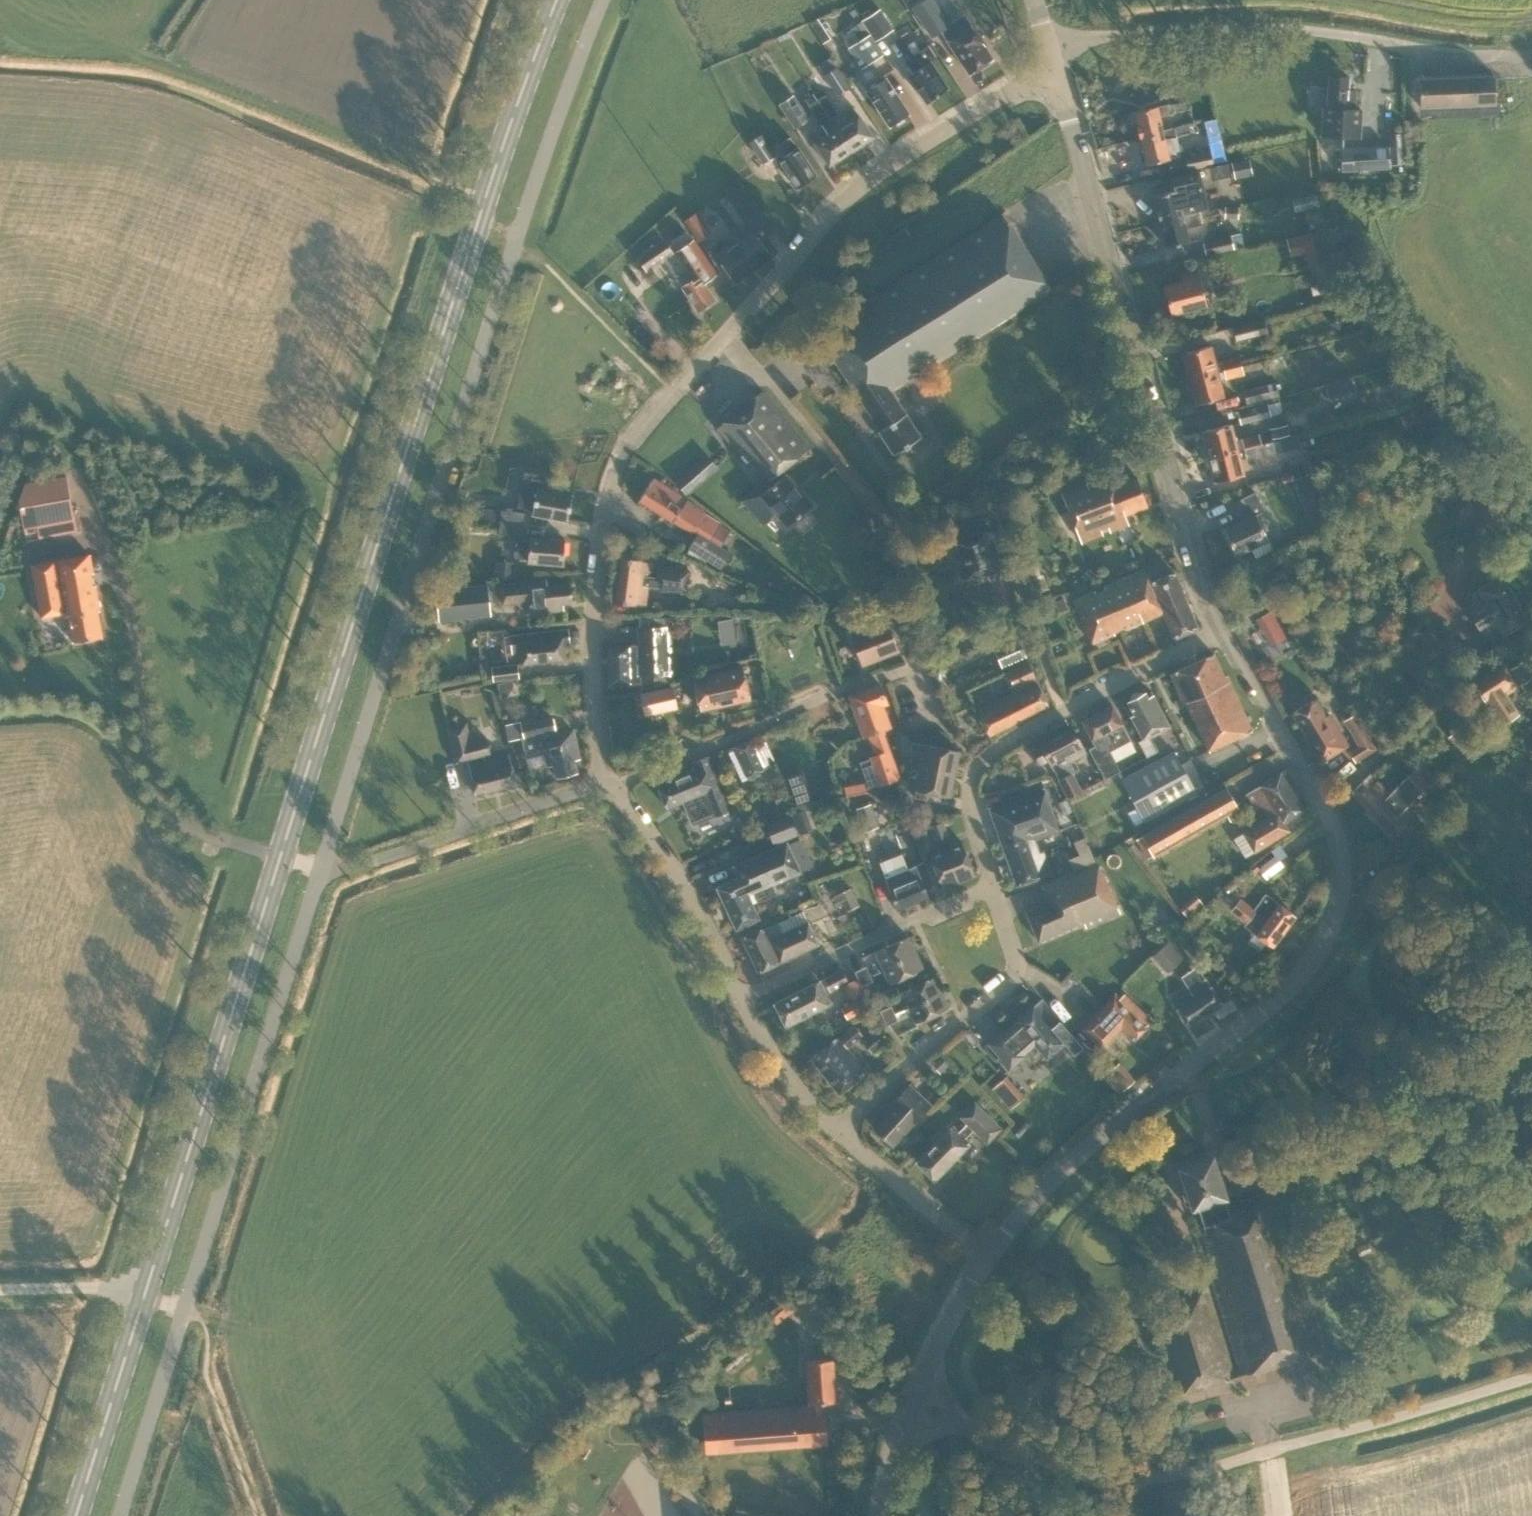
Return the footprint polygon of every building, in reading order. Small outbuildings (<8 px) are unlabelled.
[(893,29),(880,8),(863,19),(876,39),(893,29)] [(831,38),(818,17),(810,22),(823,43),(831,38)] [(861,20),(851,27),(859,39),(869,32),(861,20)] [(947,39),(947,40),(969,72),(992,57),(970,24),(955,33),(947,39)] [(866,65),(884,52),(879,43),(877,44),(870,33),(848,47),(861,68),(866,65)] [(935,57),(927,45),(906,60),(913,70),(908,74),(927,102),(948,87),(930,60),(935,57)] [(849,85),(831,56),(818,64),(837,94),(849,85)] [(1349,76),(1329,75),(1327,107),(1323,106),(1321,135),(1360,137),(1361,108),(1355,108),(1356,89),(1348,89),(1349,76)] [(1495,103),(1494,76),(1419,79),(1420,106),(1495,103)] [(908,113),(885,77),(866,90),(889,126),(908,113)] [(851,150),(817,98),(817,99),(812,92),(804,97),(809,104),(808,105),(827,133),(813,142),(829,165),(851,150)] [(817,98),(851,150),(873,136),(853,106),(839,115),(825,93),(817,98)] [(809,117),(794,94),(779,103),(794,127),(809,117)] [(1163,132),(1162,128),(1159,115),(1171,113),(1168,103),(1134,111),(1140,137),(1163,132)] [(1163,132),(1140,137),(1146,163),(1169,158),(1164,138),(1191,132),(1189,122),(1162,128),(1163,132)] [(775,155),(760,133),(749,141),(764,163),(775,155)] [(815,174),(789,136),(780,142),(787,152),(777,159),(796,187),(815,174)] [(1390,167),(1389,146),(1387,146),(1387,148),(1375,148),(1375,147),(1372,147),(1372,149),(1362,149),(1362,148),(1340,149),(1342,170),(1390,167)] [(1213,164),(1225,162),(1222,147),(1210,150),(1213,164)] [(1213,164),(1210,150),(1185,155),(1188,169),(1213,164)] [(1251,174),(1247,157),(1231,162),(1235,178),(1251,174)] [(1153,194),(1159,220),(1182,215),(1182,212),(1204,207),(1196,171),(1171,176),(1173,189),(1153,194)] [(1300,209),(1324,204),(1321,194),(1298,199),(1300,209)] [(1239,206),(1225,205),(1225,217),(1239,218),(1239,206)] [(1182,215),(1159,220),(1165,247),(1188,241),(1184,221),(1195,219),(1193,210),(1182,212),(1182,215)] [(710,232),(696,212),(684,219),(698,240),(710,232)] [(1051,290),(1000,214),(833,322),(839,330),(822,341),(881,429),(879,430),(894,453),(920,436),(890,390),(1051,290)] [(909,235),(903,226),(884,239),(890,248),(909,235)] [(772,255),(752,227),(716,252),(719,257),(736,281),(772,255)] [(1327,262),(1319,229),(1286,237),(1291,255),(1305,252),(1309,266),(1327,262)] [(1244,246),(1241,232),(1230,234),(1230,235),(1203,241),(1206,254),(1244,246)] [(674,253),(664,238),(637,256),(646,271),(674,253)] [(716,273),(693,238),(676,249),(695,277),(682,285),(698,311),(715,299),(703,282),(716,273)] [(1206,305),(1197,269),(1181,273),(1183,280),(1164,285),(1171,313),(1206,305)] [(1317,283),(1319,293),(1329,291),(1326,281),(1317,283)] [(1328,322),(1339,328),(1344,318),(1334,312),(1328,322)] [(1267,332),(1264,319),(1233,326),(1236,340),(1267,332)] [(1181,351),(1188,379),(1241,366),(1239,355),(1215,361),(1210,344),(1181,351)] [(1243,373),(1241,366),(1188,379),(1194,403),(1223,396),(1219,379),(1243,373)] [(1343,393),(1355,390),(1351,378),(1340,382),(1343,393)] [(1278,396),(1274,382),(1243,389),(1246,403),(1278,396)] [(808,446),(763,391),(717,428),(746,463),(750,459),(771,485),(761,494),(786,525),(811,504),(782,468),(808,446)] [(1271,416),(1267,402),(1237,409),(1241,423),(1271,416)] [(1208,456),(1261,445),(1258,433),(1234,439),(1230,423),(1201,430),(1208,456)] [(1289,433),(1287,424),(1270,427),(1272,437),(1289,433)] [(1277,452),(1300,445),(1297,433),(1274,440),(1277,452)] [(1261,445),(1208,456),(1214,481),(1243,473),(1239,457),(1263,451),(1261,445)] [(510,480),(533,483),(536,467),(512,464),(510,480)] [(698,481),(693,474),(689,471),(677,482),(687,492),(698,482),(698,481)] [(1307,471),(1294,477),(1298,485),(1311,480),(1307,471)] [(1083,542),(1100,534),(1104,533),(1102,528),(1108,525),(1110,530),(1128,522),(1125,515),(1147,505),(1134,476),(1112,485),(1108,474),(1094,480),(1096,484),(1090,487),(1088,483),(1062,494),(1083,542)] [(25,526),(37,523),(39,536),(76,530),(67,475),(18,483),(25,526)] [(688,547),(689,548),(686,553),(705,564),(707,559),(720,568),(730,552),(709,538),(719,521),(704,511),(705,510),(687,499),(687,498),(653,477),(639,499),(692,532),(693,529),(697,532),(688,547)] [(528,487),(525,487),(522,507),(533,509),(532,513),(567,519),(569,507),(572,495),(537,489),(528,487)] [(1260,502),(1255,491),(1233,502),(1241,521),(1224,529),(1235,554),(1268,539),(1253,505),(1260,502)] [(501,509),(500,520),(524,523),(525,510),(501,509)] [(524,523),(500,520),(499,533),(523,535),(524,523)] [(565,539),(530,536),(529,539),(518,538),(516,557),(528,558),(528,561),(563,563),(565,539)] [(94,571),(91,555),(32,566),(41,617),(66,613),(67,618),(70,618),(74,641),(102,636),(97,610),(102,609),(97,584),(94,584),(92,572),(94,571)] [(651,561),(619,557),(613,600),(645,604),(647,585),(655,586),(655,589),(684,592),(687,567),(659,564),(659,568),(657,568),(656,575),(648,574),(649,571),(653,571),(654,562),(651,562),(651,561)] [(514,577),(515,561),(496,560),(495,575),(514,577)] [(1042,574),(1038,564),(1029,567),(1033,577),(1042,574)] [(1145,568),(1124,577),(1142,621),(1161,613),(1148,583),(1151,582),(1145,568)] [(1148,583),(1161,613),(1170,636),(1197,625),(1174,572),(1151,582),(1148,583)] [(1527,620),(1500,574),(1477,588),(1486,602),(1469,612),(1478,628),(1495,618),(1504,633),(1527,620)] [(927,584),(917,576),(906,589),(917,597),(927,584)] [(1124,577),(1104,586),(1105,588),(1100,591),(1117,632),(1142,621),(1124,577)] [(547,585),(546,578),(524,581),(501,583),(503,602),(526,600),(527,612),(563,609),(563,602),(572,601),(570,582),(547,585)] [(1049,587),(1046,579),(1031,583),(1033,591),(1049,587)] [(489,600),(488,583),(436,589),(439,619),(474,616),(473,602),(489,600)] [(816,597),(803,589),(797,599),(810,607),(816,597)] [(1097,592),(1096,589),(1073,599),(1092,643),(1117,632),(1100,591),(1097,592)] [(1068,607),(1064,596),(1054,600),(1059,611),(1068,607)] [(662,600),(654,599),(652,607),(660,608),(662,600)] [(863,612),(879,657),(898,650),(887,620),(873,625),(867,610),(863,612)] [(1283,637),(1268,610),(1255,617),(1259,625),(1264,622),(1276,642),(1283,637)] [(879,657),(863,612),(858,614),(863,628),(850,633),(861,664),(879,657)] [(736,641),(733,617),(718,620),(721,643),(736,641)] [(671,673),(671,626),(638,627),(638,645),(608,645),(608,681),(639,680),(639,674),(671,673)] [(570,641),(568,628),(510,634),(512,652),(520,651),(521,663),(565,659),(563,642),(570,641)] [(1026,656),(1015,631),(991,641),(1002,667),(1026,656)] [(1224,676),(1214,653),(1170,674),(1181,696),(1182,696),(1208,750),(1252,729),(1227,674),(1224,676)] [(1524,657),(1508,668),(1504,661),(1473,682),(1490,708),(1499,723),(1518,712),(1505,691),(1531,674),(1531,670),(1524,657)] [(1048,705),(1026,660),(1003,671),(1012,691),(976,709),(990,734),(1048,705)] [(518,675),(516,661),(491,664),(493,678),(518,675)] [(749,699),(742,666),(695,676),(701,709),(749,699)] [(887,703),(880,683),(848,694),(862,735),(868,733),(876,754),(871,756),(881,783),(899,776),(882,728),(890,726),(882,705),(887,703)] [(678,708),(672,684),(641,692),(647,715),(678,708)] [(1148,697),(1145,691),(1127,701),(1134,714),(1131,715),(1144,738),(1169,724),(1153,695),(1148,697)] [(1324,716),(1314,699),(1292,713),(1321,759),(1347,743),(1329,713),(1324,716)] [(1129,738),(1112,705),(1083,719),(1095,744),(1088,748),(1103,778),(1120,770),(1114,759),(1109,750),(1131,740),(1129,738)] [(1377,748),(1355,713),(1343,720),(1357,745),(1349,750),(1355,761),(1377,748)] [(556,733),(552,717),(521,724),(521,722),(506,725),(509,738),(521,736),(526,756),(545,752),(548,764),(553,763),(556,775),(576,770),(573,758),(579,757),(573,729),(556,733)] [(477,793),(497,788),(517,784),(509,752),(491,757),(486,735),(476,737),(474,727),(469,728),(467,722),(447,727),(455,761),(484,754),(485,760),(470,763),(477,793)] [(1073,772),(1075,771),(1069,761),(1086,752),(1072,725),(1039,743),(1040,744),(1032,748),(1031,753),(1036,762),(1041,763),(1048,759),(1068,796),(1082,788),(1073,772)] [(1480,751),(1459,727),(1449,736),(1470,760),(1480,751)] [(754,745),(751,738),(733,746),(746,774),(774,762),(764,740),(754,745)] [(919,765),(954,772),(958,751),(912,741),(910,748),(922,751),(919,765)] [(1197,792),(1173,749),(1121,778),(1144,821),(1197,792)] [(668,806),(691,797),(694,806),(708,800),(715,816),(730,810),(708,755),(656,776),(668,806)] [(1412,816),(1405,808),(1434,779),(1419,763),(1389,793),(1370,774),(1352,792),(1394,834),(1412,816)] [(954,772),(919,765),(914,788),(915,789),(914,796),(926,798),(928,790),(950,794),(954,772)] [(789,774),(798,801),(811,797),(802,770),(789,774)] [(1302,809),(1280,772),(1259,784),(1259,785),(1252,789),(1246,793),(1254,807),(1260,804),(1267,816),(1242,831),(1243,832),(1234,837),(1245,856),(1253,850),(1254,851),(1291,830),(1284,819),(1302,809)] [(842,792),(839,780),(823,784),(827,796),(842,792)] [(846,794),(868,791),(866,781),(844,785),(846,794)] [(1227,785),(1143,833),(1155,854),(1196,831),(1239,807),(1227,785)] [(1060,828),(1046,786),(990,805),(1016,882),(1049,871),(1042,850),(1038,851),(1033,837),(1060,828)] [(899,796),(888,789),(879,803),(890,811),(899,796)] [(781,812),(776,799),(763,804),(752,808),(757,821),(768,817),(781,812)] [(880,825),(872,802),(856,807),(864,831),(880,825)] [(813,828),(805,807),(792,813),(800,833),(813,828)] [(798,834),(789,812),(766,822),(775,844),(798,834)] [(937,822),(942,837),(949,834),(944,819),(937,822)] [(935,839),(942,837),(937,822),(930,824),(935,839)] [(961,841),(946,847),(958,880),(973,874),(961,841)] [(799,871),(787,843),(787,842),(735,864),(740,876),(717,886),(735,928),(758,918),(752,902),(757,900),(776,892),(772,883),(774,882),(799,872),(799,871)] [(1279,859),(1286,853),(1279,844),(1271,850),(1279,859)] [(958,880),(946,847),(930,852),(943,886),(958,880)] [(1284,865),(1271,850),(1255,863),(1267,878),(1284,865)] [(1118,912),(1096,860),(1041,884),(1048,901),(1026,910),(1038,940),(1083,921),(1085,927),(1118,912)] [(928,898),(916,865),(885,877),(897,909),(928,898)] [(860,904),(852,886),(834,894),(837,902),(843,899),(848,910),(860,904)] [(1294,915),(1265,893),(1254,908),(1239,897),(1230,909),(1246,921),(1244,924),(1272,945),(1294,915)] [(1204,905),(1196,894),(1180,907),(1188,917),(1204,905)] [(827,925),(823,916),(817,919),(811,921),(810,922),(805,910),(776,922),(766,926),(742,937),(756,969),(818,943),(817,942),(820,941),(832,936),(827,925)] [(1187,952),(1171,935),(1151,955),(1167,971),(1187,952)] [(876,951),(882,966),(915,951),(908,936),(876,951)] [(915,951),(882,966),(889,981),(922,966),(915,951)] [(858,977),(869,972),(866,964),(854,970),(858,977)] [(1221,1004),(1196,966),(1180,976),(1189,989),(1172,1000),(1189,1025),(1221,1004)] [(848,982),(842,969),(775,1001),(786,1024),(831,1002),(826,993),(848,982)] [(869,972),(858,977),(861,984),(872,979),(869,972)] [(908,1005),(941,991),(934,976),(901,990),(908,1005)] [(941,991),(908,1005),(915,1020),(948,1006),(941,991)] [(1151,1021),(1124,995),(1120,998),(1107,1011),(1103,1007),(1082,1028),(1101,1047),(1121,1027),(1133,1040),(1147,1026),(1147,1025),(1151,1021)] [(865,1008),(858,996),(841,1006),(848,1018),(865,1008)] [(1081,1046),(1038,1000),(1016,1022),(1017,1023),(1005,1034),(1004,1033),(990,1046),(1002,1058),(1000,1060),(1009,1070),(1025,1055),(1024,1054),(1035,1043),(1048,1056),(1064,1041),(1074,1052),(1081,1046)] [(885,1015),(894,1011),(891,1004),(882,1008),(885,1015)] [(894,1011),(885,1015),(889,1023),(897,1019),(894,1011)] [(862,1034),(854,1024),(839,1037),(837,1036),(811,1058),(839,1091),(865,1070),(846,1047),(862,1034)] [(888,1037),(880,1027),(864,1040),(872,1050),(888,1037)] [(951,1062),(943,1054),(933,1063),(940,1071),(951,1062)] [(1113,1073),(1128,1088),(1139,1077),(1124,1062),(1113,1073)] [(1006,1076),(992,1088),(1010,1107),(1023,1096),(1006,1076)] [(931,1104),(911,1084),(892,1104),(893,1105),(873,1125),(892,1144),(913,1123),(912,1122),(931,1104)] [(1001,1127),(974,1101),(960,1116),(967,1122),(958,1130),(952,1124),(916,1161),(934,1179),(969,1143),(964,1137),(973,1128),(987,1142),(1001,1127)] [(1072,1110),(1064,1125),(1078,1132),(1087,1118),(1072,1110)] [(1321,1161),(1314,1143),(1291,1151),(1298,1169),(1321,1161)] [(1282,1155),(1272,1158),(1274,1166),(1284,1163),(1282,1155)] [(1226,1203),(1212,1157),(1181,1167),(1186,1182),(1180,1192),(1183,1202),(1193,1206),(1194,1208),(1196,1208),(1207,1242),(1198,1245),(1235,1367),(1233,1368),(1208,1285),(1150,1303),(1178,1393),(1322,1349),(1273,1188),(1226,1203)] [(827,1307),(802,1285),(768,1312),(775,1319),(802,1297),(821,1314),(827,1307)] [(835,1316),(821,1320),(831,1355),(845,1351),(835,1316)] [(836,1400),(832,1357),(806,1359),(807,1377),(810,1404),(797,1405),(702,1412),(705,1451),(827,1442),(824,1400),(836,1400)]
